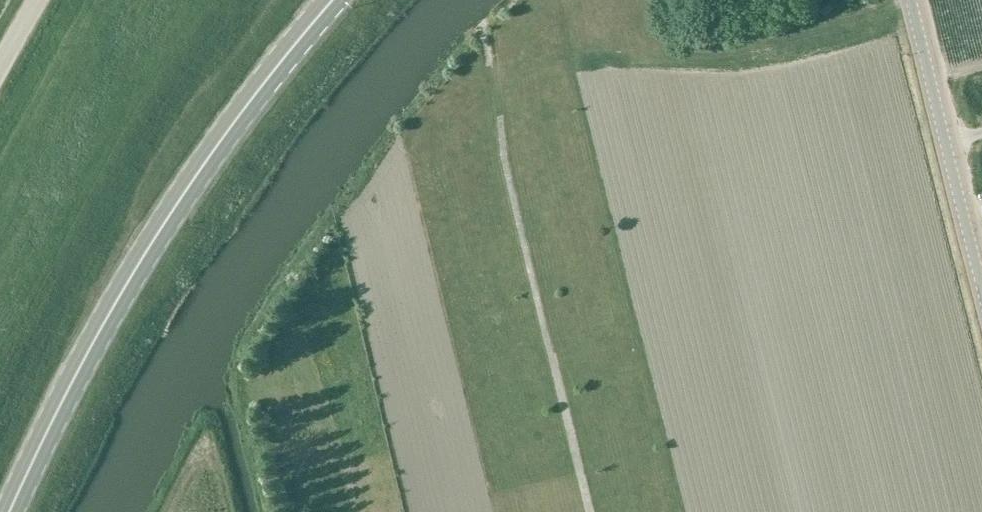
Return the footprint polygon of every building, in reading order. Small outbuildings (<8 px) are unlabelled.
[(981,202),(981,192),(968,196),(970,206),(981,202)]
